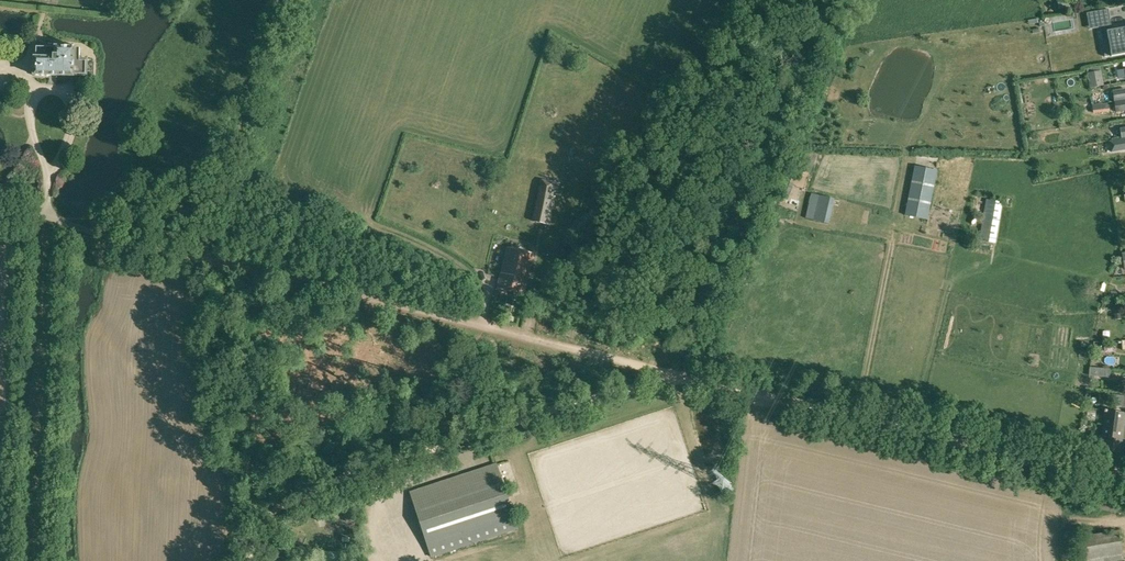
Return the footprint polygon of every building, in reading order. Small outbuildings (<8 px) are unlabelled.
[(1111,24),(1108,8),(1087,12),(1090,28),(1101,26),(1110,25),(1111,24)] [(1111,29),(1110,25),(1101,26),(1106,55),(1112,54),(1112,55),(1124,53),(1124,26),(1111,29)] [(80,47),(37,45),(37,57),(35,56),(34,75),(74,76),(74,74),(87,75),(87,59),(80,59),(80,47)] [(1087,73),(1090,88),(1104,85),(1101,70),(1087,73)] [(1114,101),(1124,100),(1124,88),(1112,90),(1114,101)] [(1114,101),(1116,112),(1124,111),(1124,100),(1114,101)] [(1092,105),(1093,113),(1110,111),(1109,102),(1092,105)] [(905,217),(929,220),(937,171),(914,167),(905,217)] [(534,220),(548,224),(554,196),(552,196),(555,183),(542,181),(534,220)] [(805,218),(828,224),(834,199),(811,194),(805,218)] [(992,243),(995,243),(1002,202),(986,199),(979,240),(992,243)] [(498,287),(524,294),(534,254),(507,247),(498,287)] [(1120,453),(1122,438),(1124,439),(1124,422),(1124,413),(1107,410),(1104,410),(1104,412),(1105,412),(1102,436),(1106,437),(1104,450),(1120,453)] [(410,492),(427,545),(431,557),(518,529),(496,464),(410,492)] [(1039,493),(1038,500),(1056,502),(1057,495),(1039,493)] [(1124,560),(1119,530),(1076,537),(1079,560),(1115,560),(1124,560)]
